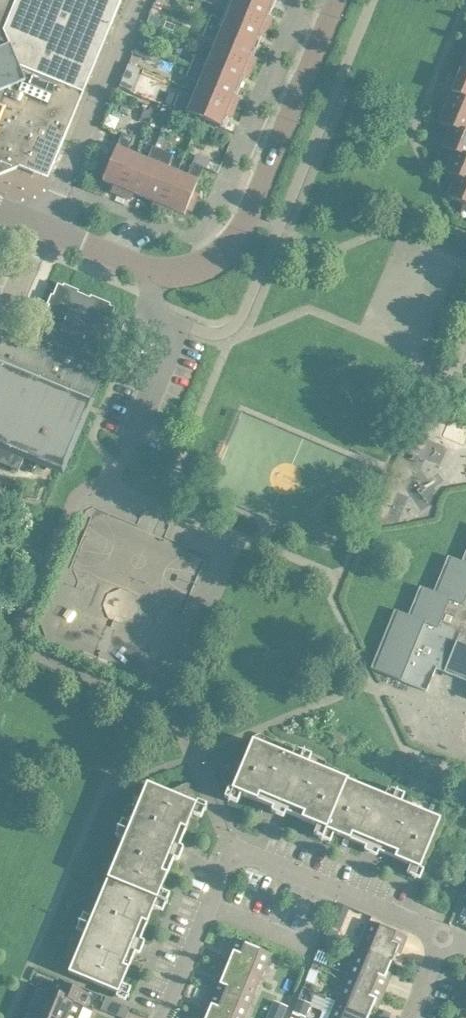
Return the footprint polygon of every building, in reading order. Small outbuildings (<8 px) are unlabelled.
[(18,167),(32,172),(40,169),(49,173),(121,0),(0,0),(0,174),(18,167)] [(268,28),(270,23),(267,16),(265,15),(269,6),(256,0),(227,0),(232,2),(228,12),(268,28)] [(206,26),(253,45),(257,35),(259,36),(266,33),(268,28),(228,12),(224,22),(210,16),(206,26)] [(189,31),(191,20),(177,17),(174,28),(189,31)] [(211,52),(251,68),(253,63),(251,56),(249,55),(253,45),(206,26),(202,36),(215,42),(211,52)] [(249,73),(251,68),(211,52),(207,61),(194,56),(189,66),(236,85),(241,75),(242,76),(249,73)] [(113,79),(140,91),(149,72),(121,60),(113,79)] [(465,87),(465,64),(463,62),(455,82),(465,87)] [(199,82),(195,92),(235,108),(237,103),(234,96),(232,95),(236,85),(189,66),(185,76),(199,82)] [(465,110),(465,87),(455,82),(447,102),(465,110)] [(235,108),(195,92),(191,101),(163,93),(157,102),(220,126),(224,115),(226,116),(233,113),(235,108)] [(447,102),(438,123),(449,127),(450,127),(465,134),(465,110),(447,102)] [(450,127),(449,127),(441,147),(452,152),(452,151),(465,157),(465,134),(450,127)] [(115,194),(120,196),(136,156),(127,152),(132,138),(121,133),(111,159),(104,161),(101,169),(104,176),(102,180),(113,185),(112,187),(115,194)] [(136,156),(120,196),(125,198),(132,195),(133,193),(143,197),(162,150),(152,146),(146,160),(136,156)] [(162,150),(143,197),(153,201),(152,203),(155,210),(160,212),(176,172),(167,168),(172,155),(162,150)] [(452,151),(452,152),(444,172),(455,177),(455,176),(465,181),(465,157),(452,151)] [(186,176),(176,172),(160,212),(165,214),(172,211),(173,210),(183,214),(185,210),(192,207),(195,199),(192,192),(203,167),(192,163),(186,176)] [(455,176),(455,177),(447,197),(463,204),(461,209),(465,211),(465,181),(455,176)] [(102,369),(33,340),(31,346),(0,333),(0,463),(18,471),(25,455),(60,470),(102,369)] [(461,562),(447,556),(438,578),(433,592),(419,586),(412,604),(407,615),(394,610),(390,617),(370,669),(426,691),(435,669),(444,672),(465,681),(465,548),(461,562)] [(439,819),(251,741),(242,763),(238,762),(237,762),(236,762),(222,768),(220,769),(220,771),(220,773),(227,789),(419,869),(439,819)] [(190,786),(189,784),(187,783),(185,783),(171,789),(170,790),(168,794),(146,785),(67,973),(117,993),(197,801),(190,786)] [(345,916),(348,908),(337,903),(334,911),(345,916)] [(369,921),(357,948),(390,962),(396,948),(401,949),(406,937),(369,921)] [(225,967),(258,981),(270,954),(232,938),(227,951),(231,953),(225,967)] [(390,962),(357,948),(346,975),(384,990),(389,978),(384,976),(390,962)] [(210,992),(247,1008),(258,981),(225,967),(219,982),(215,980),(210,992)] [(384,990),(346,975),(335,1002),(368,1015),(374,1001),(379,1003),(384,990)] [(465,984),(455,1006),(465,1010),(465,984)] [(49,1017),(78,1017),(83,1006),(85,1006),(89,995),(66,986),(62,996),(38,987),(29,1010),(49,1017)] [(210,992),(205,1004),(209,1006),(204,1017),(243,1017),(247,1008),(210,992)] [(310,1003),(297,998),(292,1012),(304,1017),(310,1003)] [(287,1006),(273,1000),(266,1017),(282,1017),(287,1006)] [(335,1002),(328,1017),(367,1017),(368,1015),(335,1002)] [(29,1010),(25,1017),(49,1017),(29,1010)]
